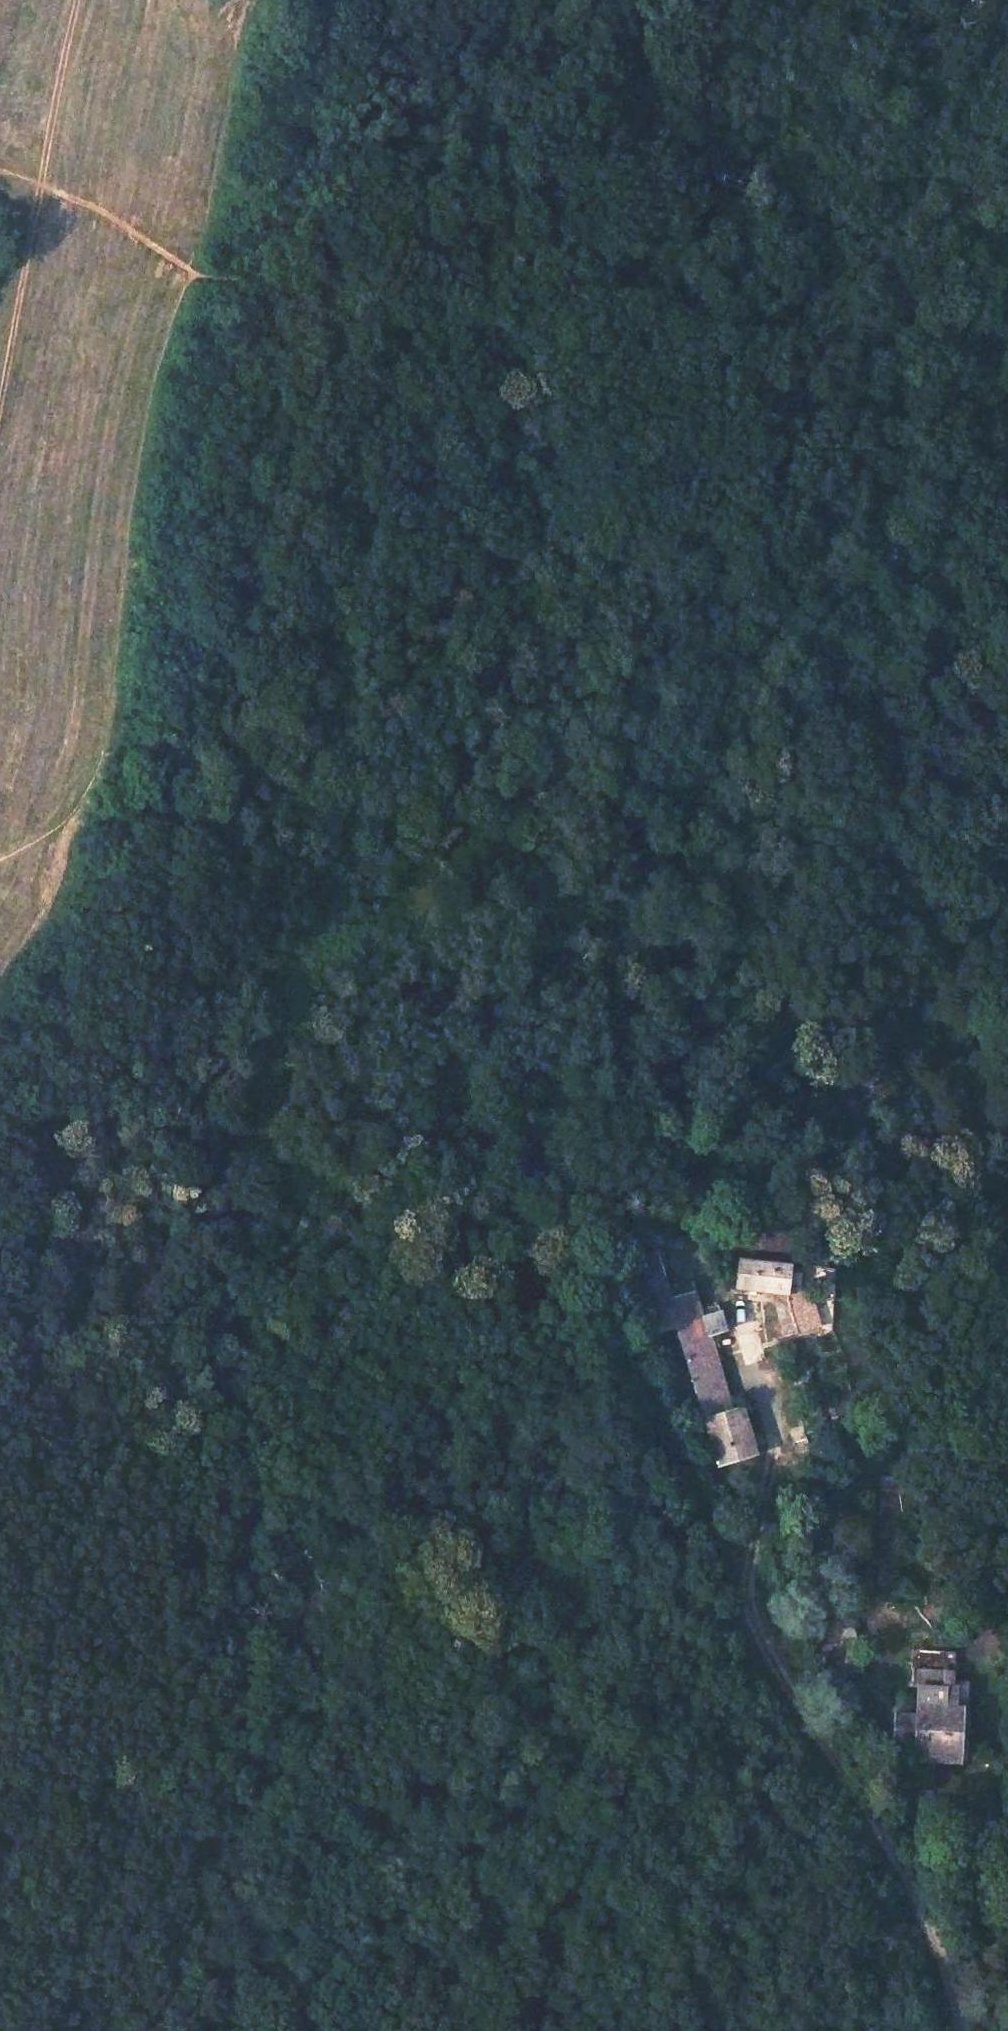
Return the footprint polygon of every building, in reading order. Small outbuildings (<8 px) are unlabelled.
[(674,1329),(716,1465),(754,1454),(739,1405),(729,1407),(706,1332),(722,1327),(718,1311),(700,1316),(690,1282),(667,1288),(655,1248),(624,1258),(650,1336),(674,1329)] [(735,1288),(787,1292),(792,1264),(737,1261),(735,1288)] [(799,1334),(822,1328),(812,1291),(789,1297),(799,1334)] [(880,1479),(875,1585),(900,1587),(903,1510),(915,1512),(916,1497),(927,1497),(927,1481),(880,1479)] [(890,1738),(913,1740),(913,1756),(953,1757),(953,1735),(960,1735),(963,1685),(951,1685),(952,1671),(909,1669),(909,1687),(920,1688),(918,1713),(893,1712),(890,1738)]
